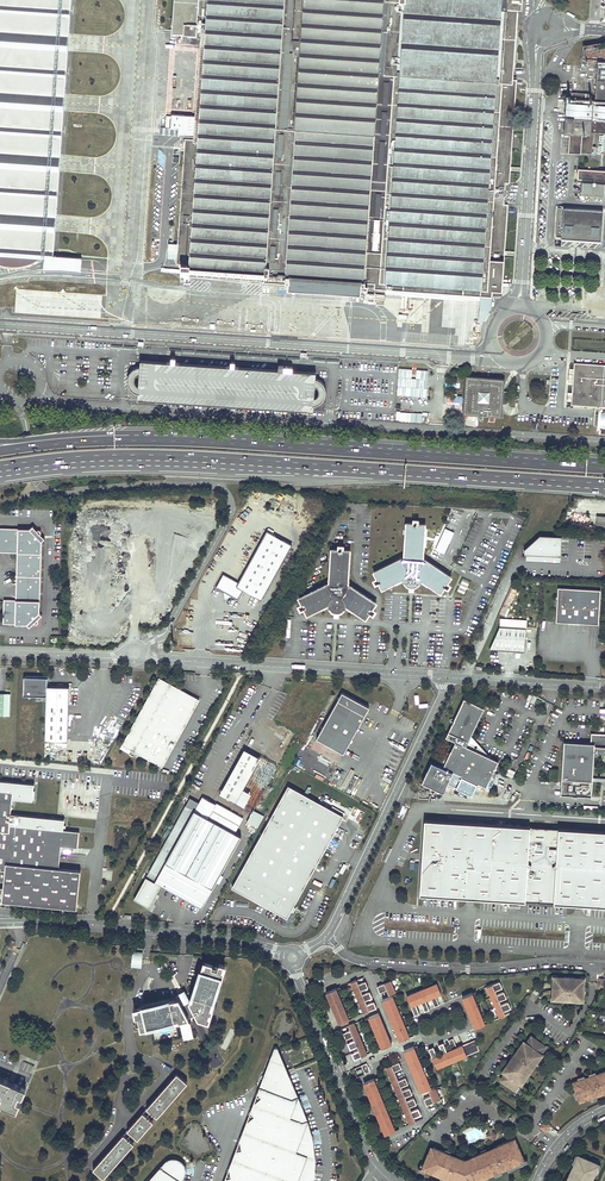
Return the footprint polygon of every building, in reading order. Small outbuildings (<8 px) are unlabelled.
[(3,264),(5,264),(7,264),(8,265),(11,265),(13,265),(15,265),(19,265),(21,264),(23,264),(25,263),(27,263),(30,262),(31,261),(33,261),(35,260),(36,259),(38,258),(40,257),(41,256),(42,255),(43,255),(43,253),(51,254),(51,255),(53,255),(71,0),(0,0),(0,263),(3,264)] [(169,28),(193,29),(195,0),(171,0),(169,28)] [(284,0),(195,0),(193,29),(199,29),(192,136),(184,136),(175,264),(265,270),(284,0)] [(300,0),(284,0),(265,270),(283,272),(300,0)] [(283,272),(364,277),(381,0),(300,0),(283,272)] [(505,0),(381,0),(364,277),(374,279),(373,284),(480,292),(505,0)] [(520,0),(505,0),(480,292),(490,293),(491,286),(501,288),(520,0)] [(598,62),(595,100),(588,100),(589,94),(572,92),(572,90),(568,90),(566,117),(566,121),(565,129),(570,129),(569,134),(568,153),(595,155),(596,147),(592,146),(593,131),(604,132),(604,62),(598,62)] [(566,121),(561,121),(560,133),(569,134),(570,129),(565,129),(566,121)] [(578,169),(577,178),(582,179),(581,194),(604,195),(604,180),(604,171),(578,169)] [(603,210),(558,207),(556,236),(561,236),(561,239),(601,242),(603,210)] [(574,363),(573,369),(569,369),(568,385),(572,385),(572,393),(568,393),(567,402),(571,402),(571,405),(601,407),(600,415),(595,414),(595,426),(599,426),(599,434),(604,435),(604,365),(574,363)] [(504,378),(466,375),(463,413),(489,415),(489,421),(494,421),(494,415),(501,416),(502,404),(508,404),(509,392),(503,391),(504,378)] [(604,526),(604,522),(604,516),(596,516),(595,525),(604,526)] [(423,558),(425,524),(418,523),(418,520),(413,519),(413,523),(406,523),(404,557),(374,572),(377,578),(373,580),(375,584),(379,582),(382,589),(403,578),(403,582),(405,582),(406,582),(406,584),(408,585),(409,585),(410,586),(411,586),(412,586),(414,586),(415,585),(417,584),(418,583),(421,583),(421,579),(441,593),(445,587),(448,589),(450,585),(447,583),(451,577),(423,558)] [(0,529),(0,553),(17,553),(16,600),(4,600),(3,624),(26,625),(29,628),(31,625),(30,624),(32,622),(33,623),(35,625),(38,625),(38,622),(36,620),(35,619),(38,617),(39,618),(42,617),(39,614),(41,542),(45,539),(42,538),(41,539),(38,536),(39,534),(41,533),(41,530),(39,530),(37,532),(35,533),(33,530),(34,529),(33,526),(30,529),(0,529)] [(292,545),(266,531),(238,582),(223,574),(216,587),(223,591),(231,596),(237,599),(243,590),(261,600),(292,545)] [(524,554),(561,555),(561,537),(539,535),(524,549),(524,554)] [(338,549),(331,549),(329,582),(298,598),(301,604),(298,606),(300,610),(304,608),(307,615),(328,604),(328,607),(330,608),(331,609),(332,610),(334,611),(335,612),(336,612),(337,612),(338,612),(339,612),(340,611),(341,610),(343,609),(343,608),(345,608),(346,605),(366,618),(369,612),(373,614),(375,610),(372,608),(376,602),(348,584),(349,549),(342,549),(343,545),(338,545),(338,549)] [(457,591),(464,594),(469,582),(463,579),(457,591)] [(600,589),(558,587),(556,621),(598,624),(600,589)] [(526,628),(499,626),(489,649),(524,651),(526,628)] [(199,699),(159,678),(122,745),(131,750),(162,767),(199,699)] [(58,686),(46,686),(45,741),(68,741),(69,687),(63,686),(58,686)] [(369,707),(342,692),(317,738),(344,753),(369,707)] [(484,708),(463,699),(445,737),(454,742),(442,767),(431,762),(421,782),(442,792),(448,781),(465,789),(469,780),(485,787),(498,761),(487,757),(466,746),(484,708)] [(594,744),(593,746),(604,747),(604,737),(594,736),(594,744)] [(593,746),(594,744),(563,742),(560,794),(590,796),(593,752),(604,753),(604,747),(593,746)] [(122,745),(120,748),(129,753),(131,750),(122,745)] [(252,812),(277,767),(244,749),(219,793),(252,812)] [(344,817),(289,787),(233,888),(289,918),(344,817)] [(0,790),(0,901),(2,901),(2,897),(78,905),(82,870),(59,869),(61,846),(78,848),(80,832),(10,824),(13,791),(0,790)] [(241,836),(186,805),(146,877),(202,907),(213,888),(241,836)] [(423,819),(418,895),(604,907),(604,831),(423,819)] [(78,905),(2,897),(2,901),(77,909),(78,905)] [(142,953),(133,952),(132,966),(141,967),(142,960),(141,960),(142,953)] [(179,998),(179,1000),(170,1002),(170,1000),(166,1001),(165,999),(146,1003),(146,1005),(144,1006),(138,1007),(138,1009),(134,1010),(136,1017),(141,1016),(142,1022),(139,1022),(141,1028),(142,1029),(147,1027),(147,1026),(151,1025),(151,1026),(170,1022),(170,1020),(178,1018),(179,1020),(189,1018),(196,1014),(200,1022),(203,1022),(204,1019),(209,1021),(210,1016),(208,1016),(210,1012),(211,1013),(213,1008),(210,1008),(214,997),(215,997),(218,988),(217,988),(218,984),(219,984),(221,980),(219,979),(220,975),(222,976),(224,970),(214,967),(212,966),(213,964),(206,961),(205,965),(203,965),(202,969),(200,973),(199,973),(197,977),(199,978),(198,982),(196,981),(193,990),(195,991),(192,999),(191,998),(186,993),(179,997),(179,998)] [(580,977),(557,976),(557,978),(553,978),(552,997),(556,997),(556,999),(579,1000),(579,998),(583,999),(584,979),(580,979),(580,977)] [(370,993),(368,993),(368,992),(363,994),(361,990),(368,987),(366,982),(364,983),(364,982),(358,984),(357,980),(351,982),(363,1013),(376,1008),(374,1003),(372,1004),(372,1002),(367,1004),(365,1000),(372,997),(370,993)] [(395,992),(391,980),(384,983),(377,986),(380,992),(386,989),(389,994),(395,992)] [(506,996),(504,991),(497,994),(495,991),(500,988),(500,987),(502,986),(500,981),(487,986),(500,1018),(505,1015),(503,1011),(509,1009),(508,1007),(510,1007),(508,1002),(501,1005),(499,1001),(505,998),(504,997),(506,996)] [(441,993),(437,983),(407,996),(414,1013),(418,1011),(415,1004),(421,1002),(424,1009),(428,1007),(425,1000),(431,998),(434,1005),(438,1003),(435,996),(441,993)] [(349,1019),(336,988),(328,991),(332,1002),(337,1012),(341,1022),(349,1019)] [(350,1018),(338,988),(336,988),(349,1019),(350,1018)] [(487,1023),(474,992),(472,993),(485,1024),(487,1023)] [(485,1024),(472,993),(464,996),(468,1006),(467,1007),(471,1017),(473,1017),(477,1027),(485,1024)] [(410,1036),(393,995),(384,999),(388,1009),(387,1009),(396,1031),(397,1030),(401,1040),(410,1036)] [(410,1036),(411,1036),(394,995),(393,995),(410,1036)] [(381,1024),(377,1014),(369,1017),(382,1048),(390,1045),(386,1034),(381,1024)] [(382,1048),(369,1017),(367,1018),(380,1049),(382,1048)] [(367,1054),(354,1023),(348,1025),(350,1030),(345,1032),(345,1033),(344,1034),(346,1039),(353,1036),(354,1040),(349,1042),(350,1043),(348,1044),(350,1049),(357,1046),(359,1050),(353,1052),(354,1054),(352,1054),(354,1059),(367,1054)] [(505,1073),(500,1079),(515,1090),(522,1080),(523,1081),(527,1075),(526,1074),(528,1072),(529,1073),(540,1057),(539,1056),(546,1046),(531,1036),(526,1043),(525,1042),(523,1044),(522,1044),(514,1054),(516,1055),(514,1057),(513,1056),(504,1068),(506,1069),(504,1072),(505,1073)] [(479,1050),(475,1040),(457,1047),(454,1040),(449,1042),(452,1049),(447,1051),(444,1044),(439,1046),(442,1053),(437,1056),(434,1048),(429,1050),(437,1068),(479,1050)] [(429,1084),(414,1046),(406,1050),(409,1057),(407,1058),(411,1068),(413,1068),(417,1077),(421,1087),(429,1084)] [(431,1083),(415,1046),(414,1046),(429,1084),(431,1083)] [(314,1178),(315,1172),(315,1159),(313,1142),(312,1136),(308,1120),(303,1109),(288,1071),(279,1049),(278,1048),(277,1048),(277,1047),(276,1047),(275,1047),(275,1048),(274,1048),(270,1059),(257,1092),(261,1097),(253,1103),(250,1111),(254,1115),(246,1122),(240,1139),(242,1149),(236,1150),(229,1167),(231,1177),(225,1178),(224,1180),(314,1180),(314,1178)] [(402,1066),(400,1061),(387,1066),(392,1078),(397,1076),(395,1070),(401,1068),(400,1067),(402,1066)] [(370,1071),(367,1063),(361,1065),(365,1074),(370,1071)] [(596,1075),(597,1078),(594,1079),(594,1077),(591,1078),(590,1076),(589,1076),(581,1079),(578,1080),(573,1082),(577,1094),(578,1098),(579,1102),(593,1097),(596,1096),(604,1093),(604,1072),(596,1075)] [(151,1111),(157,1117),(187,1082),(177,1073),(147,1107),(151,1111)] [(17,1110),(20,1102),(16,1101),(19,1095),(22,1096),(26,1088),(0,1077),(0,1103),(1,1104),(17,1110)] [(407,1100),(405,1096),(411,1094),(410,1093),(412,1092),(410,1087),(403,1090),(402,1086),(407,1084),(406,1083),(408,1082),(406,1077),(399,1080),(393,1082),(410,1124),(415,1122),(414,1118),(419,1116),(418,1114),(420,1113),(418,1108),(411,1111),(409,1107),(415,1105),(414,1103),(416,1103),(414,1098),(407,1100)] [(393,1131),(372,1079),(366,1082),(370,1092),(374,1102),(378,1113),(383,1123),(387,1133),(393,1131)] [(395,1130),(374,1079),(372,1079),(393,1131),(395,1130)] [(440,1099),(436,1088),(429,1090),(431,1096),(424,1098),(427,1105),(440,1099)] [(131,1133),(138,1138),(153,1121),(147,1115),(143,1112),(127,1129),(131,1133)] [(551,1126),(544,1121),(540,1127),(542,1129),(546,1132),(551,1126)] [(497,1134),(491,1130),(489,1132),(489,1133),(487,1135),(492,1140),(497,1134)] [(103,1177),(134,1143),(128,1137),(123,1134),(93,1168),(103,1177)] [(487,1153),(486,1151),(471,1157),(472,1159),(468,1161),(466,1160),(456,1156),(455,1158),(448,1155),(449,1153),(434,1147),(431,1154),(428,1153),(422,1168),(426,1169),(445,1177),(455,1180),(475,1180),(484,1177),(485,1177),(488,1175),(497,1171),(500,1170),(501,1170),(510,1166),(513,1164),(523,1160),(524,1160),(519,1149),(517,1150),(515,1146),(512,1139),(493,1148),(494,1150),(487,1153)] [(598,1164),(578,1156),(572,1171),(571,1171),(568,1178),(570,1178),(568,1180),(591,1180),(598,1164)] [(185,1176),(186,1171),(185,1165),(181,1160),(176,1158),(170,1158),(165,1162),(147,1180),(183,1180),(185,1176)]
